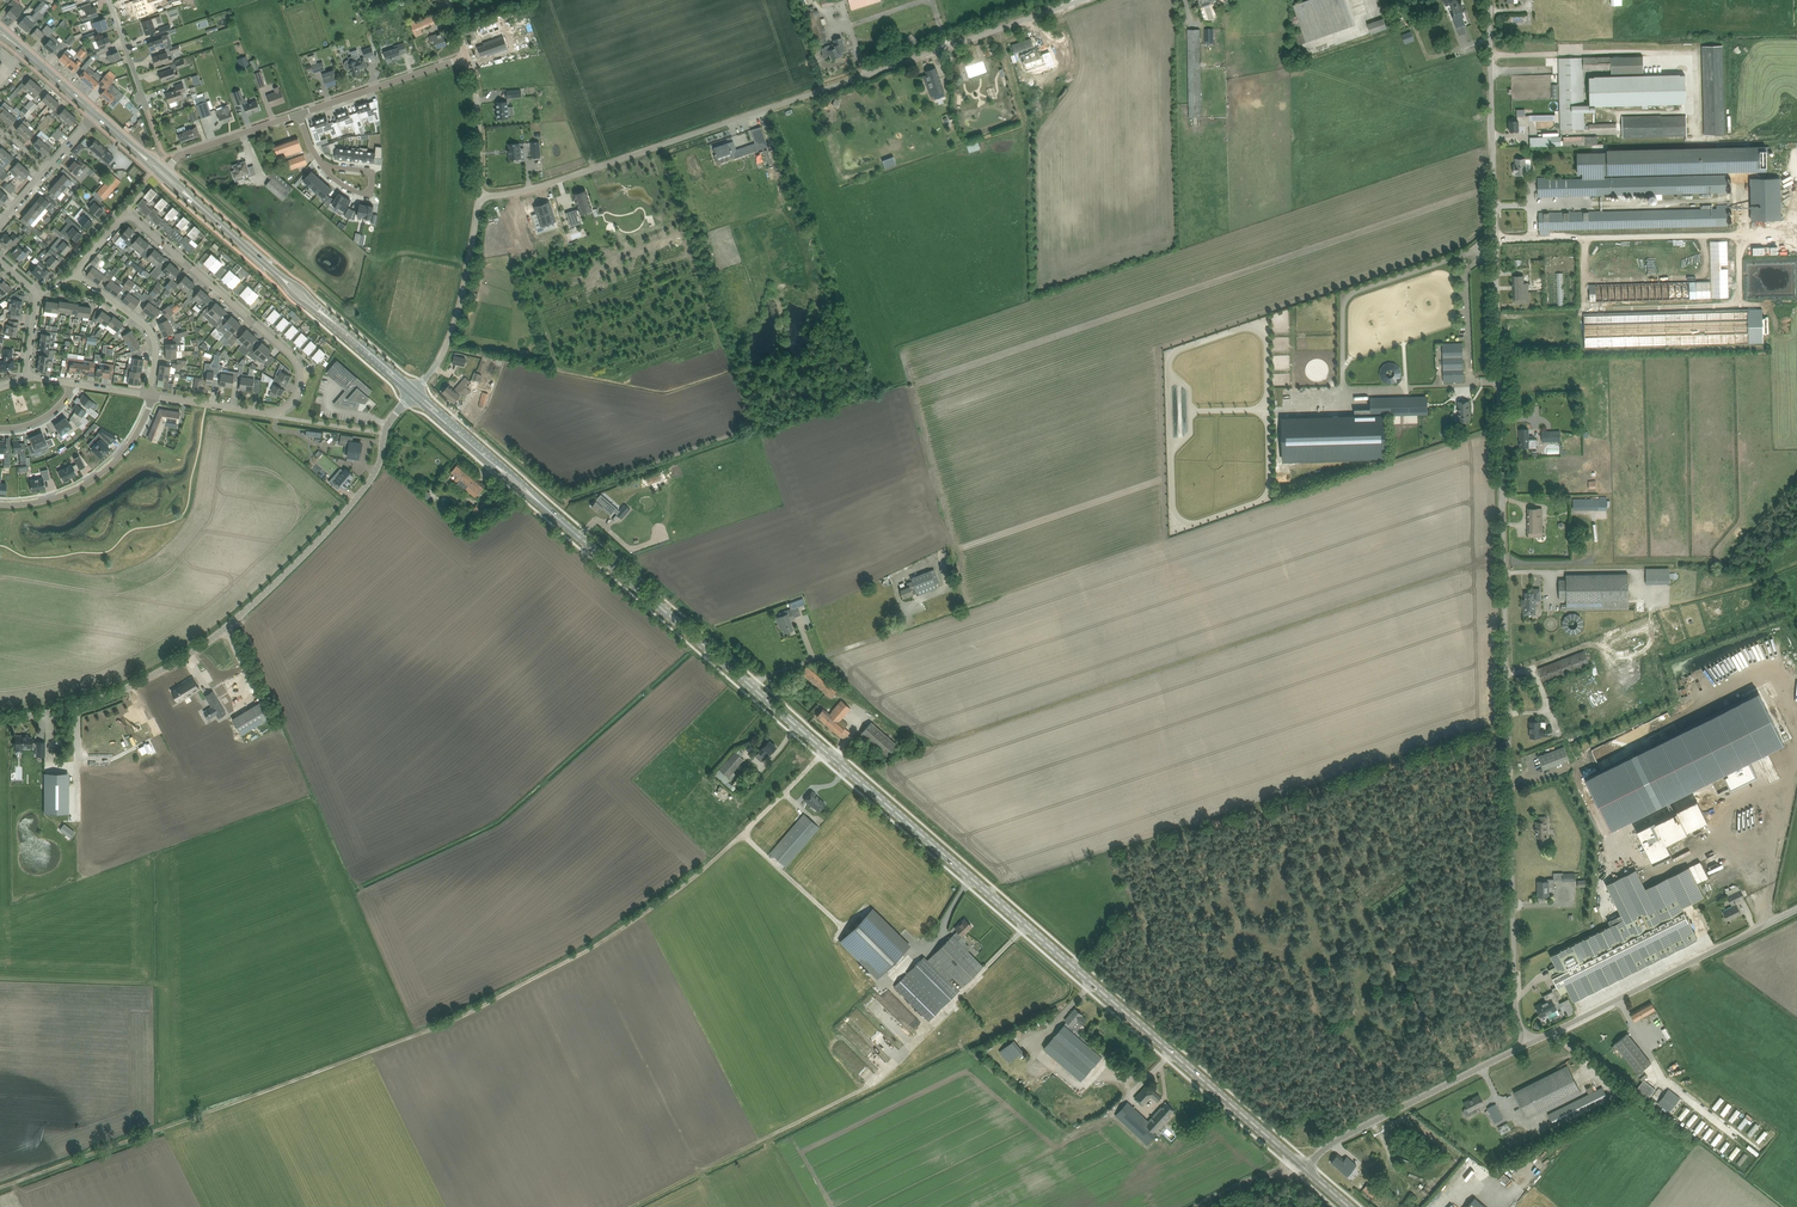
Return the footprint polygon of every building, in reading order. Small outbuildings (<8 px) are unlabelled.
[(10,8),(6,13),(14,20),(18,15),(20,13),(24,9),(14,0),(12,0),(8,5),(11,7),(10,8)] [(22,19),(18,24),(19,24),(19,25),(19,26),(21,28),(22,28),(23,27),(28,31),(30,32),(39,22),(43,18),(52,8),(50,7),(48,5),(44,2),(43,1),(43,0),(42,2),(34,10),(36,12),(32,15),(31,15),(28,15),(26,15),(25,16),(22,19)] [(148,13),(154,11),(152,6),(146,7),(144,0),(141,0),(133,3),(135,8),(136,7),(139,16),(148,13)] [(852,8),(877,0),(849,0),(852,8)] [(1298,45),(1355,25),(1346,0),(1307,0),(1293,5),(1302,32),(1295,35),(1298,45)] [(1465,12),(1462,3),(1460,4),(1458,0),(1452,0),(1451,0),(1450,0),(1455,15),(1453,15),(1457,28),(1466,25),(1463,17),(1465,17),(1463,12),(1465,12)] [(90,2),(85,4),(81,6),(83,11),(85,10),(87,14),(81,16),(83,20),(93,17),(98,15),(95,6),(91,8),(90,5),(91,5),(90,2)] [(808,14),(815,12),(813,6),(804,9),(806,14),(808,14)] [(174,13),(175,16),(179,14),(177,8),(168,11),(169,14),(174,13)] [(816,11),(815,12),(808,14),(817,40),(827,37),(819,14),(817,15),(816,11)] [(156,31),(155,28),(157,27),(158,23),(156,17),(152,19),(142,22),(146,34),(156,31)] [(417,23),(412,25),(415,31),(430,24),(427,17),(416,22),(417,23)] [(104,18),(99,20),(91,23),(92,28),(97,26),(99,31),(102,30),(108,28),(104,18)] [(1383,18),(1367,24),(1371,34),(1387,28),(1383,18)] [(48,38),(51,34),(57,28),(54,26),(51,29),(47,25),(45,28),(44,28),(41,31),(37,27),(35,30),(31,34),(38,41),(44,34),(48,38)] [(170,25),(159,28),(160,33),(168,30),(172,29),(170,25)] [(217,26),(206,30),(208,34),(219,30),(217,26)] [(1202,118),(1200,29),(1187,29),(1189,118),(1202,118)] [(1214,43),(1213,29),(1205,29),(1205,43),(1214,43)] [(93,32),(82,36),(84,41),(94,37),(93,32)] [(432,42),(435,41),(437,47),(446,44),(442,32),(430,36),(432,42)] [(76,39),(82,36),(81,33),(73,36),(67,43),(70,46),(76,39)] [(1408,33),(1402,35),(1405,43),(1411,41),(1408,33)] [(50,39),(48,41),(44,46),(52,52),(57,46),(61,49),(66,44),(63,41),(61,43),(57,39),(57,40),(54,37),(51,34),(48,38),(50,39)] [(152,51),(157,49),(165,46),(164,43),(168,41),(166,35),(161,37),(155,38),(156,40),(149,43),(152,51)] [(96,40),(96,41),(99,49),(95,50),(97,55),(98,55),(109,51),(107,46),(111,45),(108,36),(96,40)] [(503,36),(489,41),(484,43),(484,45),(478,47),(481,55),(487,53),(488,55),(493,53),(507,48),(503,36)] [(842,52),(846,50),(841,37),(833,40),(835,44),(821,49),(823,54),(822,55),(823,58),(827,57),(827,56),(831,55),(832,59),(843,55),(842,52)] [(1033,46),(1030,38),(1011,44),(1014,53),(1033,46)] [(407,52),(404,43),(395,46),(396,48),(384,52),(388,63),(402,58),(400,54),(407,52)] [(1725,134),(1723,45),(1702,46),(1705,135),(1725,134)] [(374,54),(371,47),(363,50),(366,57),(374,54)] [(81,48),(76,54),(81,58),(86,53),(81,48)] [(116,48),(109,51),(98,55),(100,59),(107,56),(109,62),(121,58),(118,50),(117,51),(116,48)] [(73,56),(67,50),(66,50),(59,58),(66,65),(70,60),(71,59),(73,56)] [(1044,53),(1040,55),(1038,50),(1023,56),(1027,68),(1045,61),(1047,66),(1054,64),(1049,51),(1044,53)] [(165,62),(166,63),(173,61),(173,60),(175,59),(175,57),(174,54),(171,55),(170,52),(154,57),(156,65),(165,62)] [(348,57),(349,59),(348,60),(346,61),(345,62),(344,64),(344,65),(345,66),(346,70),(351,69),(353,75),(361,72),(360,69),(367,66),(364,57),(360,59),(359,54),(348,57)] [(241,69),(250,66),(247,56),(238,59),(241,69)] [(1596,111),(1595,106),(1681,104),(1681,103),(1686,103),(1686,75),(1686,74),(1680,75),(1680,74),(1594,76),(1594,77),(1589,77),(1590,104),(1585,104),(1584,70),(1611,68),(1611,73),(1644,73),(1643,56),(1583,57),(1559,58),(1558,58),(1559,85),(1559,106),(1560,130),(1585,129),(1589,129),(1589,131),(1616,130),(1616,123),(1589,124),(1589,126),(1585,126),(1584,112),(1596,111)] [(76,63),(71,59),(70,60),(66,65),(73,71),(81,62),(78,60),(76,63)] [(256,59),(250,61),(254,70),(259,68),(256,59)] [(313,70),(314,73),(325,69),(322,62),(312,65),(311,65),(312,66),(306,68),(308,72),(313,70)] [(969,70),(972,81),(989,75),(986,65),(969,70)] [(95,73),(87,66),(84,71),(79,76),(87,83),(92,76),(95,73)] [(927,75),(923,76),(930,96),(933,95),(935,101),(947,97),(938,73),(936,67),(926,71),(927,75)] [(174,68),(165,71),(159,73),(162,82),(179,76),(178,71),(175,71),(174,68)] [(337,85),(336,83),(334,77),(334,75),(335,75),(335,74),(334,70),(323,74),(325,80),(327,86),(330,85),(331,87),(337,85)] [(261,71),(260,71),(254,73),(260,88),(266,86),(261,71)] [(98,84),(101,86),(106,80),(112,78),(107,74),(107,73),(99,82),(92,76),(87,83),(94,89),(98,84)] [(198,74),(192,76),(195,85),(201,83),(198,74)] [(25,85),(24,85),(22,87),(25,90),(27,87),(30,90),(36,83),(30,78),(24,85),(25,85)] [(117,94),(111,89),(112,87),(109,85),(113,80),(112,78),(106,80),(101,86),(105,89),(100,94),(109,102),(117,94)] [(30,90),(28,93),(34,98),(36,95),(37,95),(42,89),(36,83),(30,90)] [(183,83),(181,84),(175,86),(177,90),(166,94),(169,103),(175,101),(183,98),(181,93),(186,91),(183,83)] [(267,95),(269,99),(271,105),(279,102),(280,103),(285,101),(281,90),(280,91),(278,86),(274,88),(276,92),(267,95)] [(18,87),(12,94),(15,96),(21,90),(18,87)] [(507,91),(507,98),(521,97),(521,89),(507,91)] [(240,90),(234,92),(238,104),(244,102),(240,90)] [(47,93),(43,97),(42,99),(42,100),(39,102),(42,104),(44,102),(48,105),(53,98),(47,93)] [(201,118),(212,115),(208,101),(207,101),(205,96),(195,100),(197,105),(196,105),(201,118)] [(49,111),(51,113),(54,110),(56,108),(59,104),(53,98),(48,105),(51,108),(49,111)] [(29,109),(35,103),(31,100),(26,106),(29,109)] [(10,113),(14,109),(5,101),(0,107),(0,115),(5,119),(10,113)] [(260,110),(258,104),(257,101),(244,105),(248,114),(260,110)] [(503,118),(508,118),(507,101),(497,102),(498,119),(499,119),(499,120),(503,119),(503,118)] [(367,102),(362,103),(366,115),(372,113),(374,119),(379,117),(378,104),(371,106),(370,102),(367,103),(367,102)] [(38,106),(35,103),(29,109),(35,114),(36,113),(34,111),(38,106)] [(358,112),(354,113),(358,126),(363,124),(361,117),(366,115),(362,103),(358,105),(358,106),(356,107),(358,112)] [(24,115),(29,109),(26,106),(20,112),(24,115)] [(217,110),(219,116),(220,119),(220,120),(221,120),(222,123),(234,119),(231,112),(228,106),(217,110)] [(57,117),(59,119),(61,116),(65,120),(71,113),(64,108),(59,114),(59,115),(57,117)] [(11,125),(17,118),(19,115),(17,113),(17,112),(14,109),(10,113),(5,119),(11,125)] [(35,114),(29,109),(24,115),(27,119),(31,115),(35,118),(37,116),(35,114)] [(346,110),(341,112),(346,124),(351,122),(353,128),(358,126),(354,113),(350,115),(349,111),(346,112),(346,110)] [(191,122),(198,120),(194,111),(188,113),(191,122)] [(337,119),(333,121),(337,133),(342,131),(340,126),(346,124),(341,112),(337,113),(337,115),(335,115),(337,119)] [(65,120),(63,122),(66,126),(68,128),(77,119),(71,113),(65,120)] [(41,119),(43,120),(46,124),(52,118),(49,115),(48,114),(46,117),(44,115),(41,119)] [(1529,115),(1517,115),(1517,121),(1510,121),(1510,131),(1520,131),(1520,125),(1530,125),(1529,115)] [(1623,116),(1623,134),(1623,137),(1686,135),(1686,116),(1662,116),(1662,115),(1623,116)] [(324,116),(320,118),(324,130),(330,128),(332,135),(337,133),(333,121),(329,122),(327,117),(325,118),(324,116)] [(55,121),(54,120),(52,118),(46,124),(50,127),(55,121)] [(315,125),(311,127),(315,139),(320,138),(318,132),(324,130),(320,118),(315,119),(316,121),(314,122),(315,125)] [(27,121),(26,122),(24,120),(22,123),(16,129),(22,134),(28,128),(31,124),(27,121)] [(46,124),(43,120),(42,121),(39,125),(37,127),(38,128),(41,130),(46,124)] [(45,133),(50,127),(46,124),(41,130),(43,132),(44,133),(45,133)] [(177,129),(178,133),(181,142),(194,137),(195,137),(200,135),(197,126),(193,127),(193,128),(186,130),(185,126),(177,129)] [(758,150),(768,147),(766,141),(764,137),(763,132),(761,126),(752,129),(751,130),(753,135),(756,143),(758,150)] [(28,128),(22,134),(28,140),(34,133),(36,130),(34,128),(32,131),(28,128)] [(64,133),(60,129),(58,128),(55,131),(61,136),(64,133)] [(57,140),(61,136),(55,131),(51,135),(57,140)] [(39,149),(47,140),(41,135),(33,144),(39,149)] [(1686,135),(1686,142),(1705,142),(1705,143),(1708,143),(1708,146),(1718,146),(1718,141),(1721,141),(1721,135),(1686,135)] [(1564,145),(1564,146),(1585,145),(1585,136),(1564,137),(1564,141),(1564,145)] [(298,137),(274,146),(277,154),(284,152),(286,156),(303,151),(298,137)] [(1552,146),(1561,146),(1561,137),(1551,137),(1552,146)] [(47,140),(39,149),(45,155),(53,145),(47,140)] [(88,148),(107,164),(114,156),(95,140),(88,148)] [(977,140),(966,144),(969,153),(981,149),(977,140)] [(754,151),(752,144),(736,149),(733,141),(714,148),(719,163),(754,151)] [(334,142),(329,144),(333,154),(336,154),(335,158),(343,159),(344,148),(336,148),(334,142)] [(531,142),(533,158),(540,157),(539,142),(531,142)] [(509,159),(521,159),(519,143),(508,144),(509,159)] [(80,144),(72,152),(77,156),(84,148),(80,144)] [(368,151),(366,161),(374,162),(375,157),(382,158),(382,151),(382,147),(375,146),(374,152),(368,151)] [(1582,173),(1582,179),(1549,179),(1549,176),(1538,177),(1538,179),(1538,180),(1538,197),(1544,196),(1592,195),(1606,195),(1611,195),(1640,194),(1648,194),(1658,194),(1675,193),(1678,193),(1717,192),(1727,192),(1727,175),(1716,175),(1605,178),(1605,175),(1716,172),(1767,171),(1767,168),(1767,155),(1770,155),(1770,150),(1770,146),(1766,146),(1607,150),(1607,153),(1577,153),(1578,174),(1582,173)] [(344,148),(343,159),(351,159),(352,149),(344,148)] [(352,149),(351,159),(359,160),(360,150),(352,149)] [(360,150),(359,160),(366,161),(368,151),(360,150)] [(770,166),(765,150),(759,152),(764,167),(770,166)] [(7,152),(2,158),(0,160),(0,165),(4,168),(10,162),(13,157),(7,152)] [(287,160),(290,170),(307,164),(304,154),(287,160)] [(893,156),(883,160),(886,168),(897,164),(893,156)] [(1516,173),(1516,174),(1526,174),(1526,158),(1516,159),(1516,164),(1514,164),(1514,173),(1516,173)] [(68,168),(76,175),(80,179),(85,174),(83,172),(88,167),(88,166),(80,159),(77,162),(75,160),(68,168)] [(11,173),(15,176),(24,166),(18,161),(10,171),(12,172),(11,173)] [(232,171),(235,179),(236,181),(243,179),(242,176),(250,174),(248,168),(246,161),(233,165),(234,169),(234,171),(232,171)] [(24,166),(15,176),(21,182),(30,172),(24,166)] [(5,171),(0,177),(0,178),(3,181),(9,174),(5,171)] [(305,172),(300,177),(303,180),(305,178),(310,183),(317,175),(311,171),(308,174),(305,172)] [(276,173),(265,186),(283,201),(290,192),(293,188),(276,173)] [(67,186),(71,181),(75,184),(77,181),(69,174),(67,176),(64,174),(61,177),(60,176),(58,178),(67,186)] [(120,181),(113,175),(97,193),(104,199),(120,181)] [(317,175),(310,183),(315,188),(322,180),(317,175)] [(53,184),(62,191),(67,186),(58,178),(56,181),(57,181),(54,184),(53,184)] [(1751,179),(1751,220),(1781,219),(1780,178),(1751,179)] [(322,180),(315,188),(320,192),(327,184),(322,180)] [(50,196),(58,202),(60,200),(57,197),(62,191),(53,184),(51,186),(52,187),(49,190),(52,193),(50,196)] [(327,184),(320,192),(325,197),(324,198),(327,201),(332,195),(329,192),(332,189),(327,184)] [(7,186),(5,189),(11,194),(14,191),(7,186)] [(154,196),(159,201),(163,197),(152,188),(145,196),(149,199),(146,201),(143,198),(138,204),(142,208),(141,210),(147,216),(149,214),(152,210),(146,205),(154,196)] [(0,189),(0,201),(3,203),(8,197),(0,189)] [(593,211),(586,190),(585,190),(585,191),(575,194),(574,193),(579,208),(577,209),(566,212),(571,227),(570,224),(575,223),(574,220),(580,218),(579,214),(581,214),(581,215),(582,215),(581,214),(592,210),(592,211),(593,211)] [(327,201),(326,201),(332,205),(333,203),(339,206),(345,197),(339,193),(336,198),(332,195),(327,201)] [(38,198),(36,200),(44,208),(45,208),(48,211),(52,205),(54,207),(57,204),(47,195),(45,198),(41,195),(38,199),(38,198)] [(1139,195),(1124,195),(1124,204),(1139,204),(1139,195)] [(95,196),(90,202),(93,204),(89,208),(98,216),(103,210),(99,205),(102,202),(95,196)] [(155,205),(156,206),(159,209),(157,211),(154,208),(152,210),(149,214),(153,218),(152,220),(158,225),(160,223),(159,223),(163,219),(157,214),(165,205),(168,208),(167,209),(170,211),(174,207),(163,197),(159,201),(155,205)] [(345,197),(339,206),(346,210),(349,205),(351,200),(345,197)] [(44,208),(36,200),(34,202),(35,203),(32,206),(40,213),(45,208),(44,208)] [(360,203),(359,208),(358,214),(365,216),(367,204),(360,203)] [(547,203),(546,203),(546,204),(540,205),(539,205),(539,207),(534,209),(539,226),(553,222),(547,203)] [(367,204),(365,216),(372,217),(373,211),(374,206),(367,204)] [(1539,230),(1540,230),(1540,235),(1550,235),(1550,229),(1728,225),(1727,204),(1717,205),(1717,209),(1539,213),(1539,230)] [(40,213),(32,206),(29,210),(28,209),(26,211),(35,219),(40,213)] [(176,215),(181,220),(184,216),(174,207),(170,211),(166,215),(165,217),(163,219),(159,223),(160,223),(164,227),(162,229),(169,235),(171,233),(175,228),(174,229),(168,224),(176,215)] [(84,208),(79,214),(82,217),(78,221),(87,228),(93,222),(88,218),(91,214),(84,208)] [(349,218),(352,210),(349,208),(344,216),(349,218)] [(25,214),(22,217),(24,219),(21,221),(31,230),(33,227),(30,224),(35,219),(26,211),(25,213),(25,214)] [(517,239),(525,237),(521,221),(515,222),(512,213),(502,216),(507,233),(514,231),(517,239)] [(65,231),(67,233),(76,241),(82,234),(77,230),(80,227),(68,216),(65,220),(70,225),(65,231)] [(186,224),(192,229),(195,225),(184,216),(181,220),(177,224),(177,225),(181,228),(179,230),(175,227),(175,228),(171,233),(169,235),(171,233),(175,237),(173,238),(180,244),(181,242),(185,238),(179,233),(186,224)] [(206,235),(195,225),(192,229),(188,234),(192,237),(190,239),(186,236),(185,238),(181,242),(180,244),(181,242),(186,246),(184,248),(191,253),(196,247),(190,242),(197,233),(204,239),(206,235)] [(59,238),(59,237),(62,234),(55,227),(51,231),(59,238)] [(130,236),(134,231),(133,230),(130,227),(129,227),(121,235),(124,238),(118,245),(122,250),(127,244),(132,238),(130,236)] [(13,246),(16,242),(19,239),(13,234),(10,237),(5,233),(0,239),(0,243),(6,248),(7,246),(11,249),(13,247),(13,246)] [(132,238),(127,244),(128,244),(130,247),(131,246),(136,250),(144,240),(139,236),(135,241),(132,238)] [(57,248),(64,254),(71,247),(59,237),(59,238),(53,245),(57,248)] [(42,240),(41,241),(39,244),(45,248),(48,245),(42,240)] [(149,244),(144,240),(136,250),(143,257),(148,251),(146,248),(149,244)] [(1710,241),(1711,281),(1590,283),(1590,289),(1588,289),(1588,299),(1595,298),(1595,301),(1729,298),(1729,270),(1734,270),(1734,263),(1728,263),(1728,240),(1710,241)] [(21,258),(24,261),(32,252),(26,247),(23,250),(18,246),(19,245),(16,242),(13,246),(16,248),(12,253),(20,260),(21,258)] [(50,248),(48,251),(45,249),(37,259),(40,261),(42,259),(46,262),(52,268),(59,261),(54,257),(57,254),(50,248)] [(111,260),(118,250),(115,248),(108,258),(111,260)] [(151,259),(153,261),(160,253),(155,249),(151,253),(148,251),(143,257),(149,261),(151,259)] [(204,265),(205,263),(210,267),(217,259),(212,254),(211,256),(207,252),(199,261),(204,265)] [(164,264),(161,262),(165,258),(160,253),(153,261),(158,265),(154,269),(157,272),(164,264)] [(100,259),(96,256),(91,262),(95,266),(100,259)] [(222,263),(217,259),(210,267),(215,271),(213,273),(217,277),(225,268),(221,265),(222,263)] [(45,266),(39,261),(36,265),(37,265),(32,270),(31,272),(39,278),(42,275),(47,279),(52,273),(49,271),(45,268),(44,267),(45,266)] [(166,272),(168,274),(175,267),(170,262),(166,266),(164,264),(157,272),(160,274),(162,272),(164,275),(166,272)] [(97,269),(93,266),(87,275),(91,277),(90,278),(93,280),(99,271),(100,271),(102,267),(99,265),(97,269)] [(175,267),(168,274),(173,279),(180,271),(175,267)] [(241,267),(239,271),(249,277),(251,273),(241,267)] [(229,272),(225,268),(217,277),(222,281),(223,279),(228,283),(235,274),(230,270),(229,272)] [(95,281),(99,283),(102,279),(105,281),(111,273),(108,271),(105,275),(100,271),(99,271),(93,280),(95,281)] [(117,283),(120,280),(117,278),(114,281),(112,279),(114,275),(111,273),(105,281),(108,283),(105,288),(109,290),(108,291),(110,293),(117,283)] [(240,279),(235,274),(228,283),(233,287),(231,289),(235,292),(243,284),(239,280),(240,279)] [(1524,275),(1520,275),(1514,275),(1515,303),(1530,303),(1529,283),(1524,283),(1524,275)] [(184,288),(190,280),(185,276),(179,283),(184,288)] [(127,288),(132,281),(129,278),(125,284),(123,286),(127,288)] [(175,281),(173,279),(172,278),(165,287),(167,288),(168,290),(175,281)] [(117,296),(120,292),(123,287),(120,285),(122,281),(120,280),(117,283),(110,293),(113,294),(113,293),(117,296)] [(186,295),(188,298),(195,291),(192,288),(195,284),(190,280),(184,288),(189,292),(186,295)] [(8,292),(12,288),(3,281),(1,283),(0,282),(0,292),(3,295),(5,292),(7,293),(8,292)] [(135,296),(138,291),(133,287),(136,283),(132,281),(127,288),(130,290),(123,300),(126,303),(126,304),(128,305),(135,296)] [(168,290),(170,292),(171,293),(179,284),(178,284),(175,282),(175,281),(168,290)] [(240,296),(241,294),(246,299),(253,290),(248,285),(247,287),(243,284),(235,292),(240,296)] [(149,295),(147,298),(151,301),(154,296),(155,296),(158,293),(161,295),(162,292),(160,290),(157,289),(155,287),(149,295)] [(197,299),(199,301),(206,293),(201,289),(196,295),(193,293),(195,291),(188,298),(184,303),(186,306),(191,300),(194,303),(197,299)] [(259,294),(253,290),(246,299),(251,303),(249,304),(254,308),(261,300),(257,296),(259,294)] [(131,306),(135,309),(141,300),(140,300),(141,299),(144,302),(147,298),(149,295),(145,292),(142,297),(137,293),(139,291),(138,291),(135,296),(128,305),(130,307),(131,306)] [(8,300),(7,302),(7,305),(21,308),(22,300),(18,300),(18,299),(19,299),(19,295),(16,292),(10,296),(9,299),(8,300)] [(206,293),(199,301),(196,305),(201,309),(201,308),(204,311),(203,312),(209,305),(206,303),(211,298),(206,293)] [(151,316),(155,318),(158,313),(161,310),(158,308),(163,301),(160,299),(157,302),(155,305),(148,315),(151,316)] [(52,302),(51,312),(57,313),(59,301),(59,302),(52,302)] [(59,301),(57,313),(58,313),(58,311),(64,312),(66,302),(59,301)] [(149,301),(143,310),(146,312),(146,313),(148,315),(155,305),(157,302),(155,301),(153,304),(149,301)] [(203,312),(201,314),(209,321),(221,307),(216,302),(212,307),(209,305),(203,312)] [(7,306),(6,309),(4,308),(3,314),(0,316),(0,318),(0,320),(5,320),(5,317),(15,318),(16,314),(20,315),(21,308),(7,305),(7,306)] [(162,311),(164,314),(171,308),(169,305),(162,311)] [(221,307),(209,321),(213,324),(215,324),(217,322),(219,324),(224,318),(222,316),(226,311),(221,307)] [(270,307),(262,316),(267,320),(268,318),(273,322),(279,315),(280,313),(275,309),(274,311),(270,307)] [(171,308),(164,314),(167,318),(172,315),(175,313),(171,308)] [(1765,308),(1586,313),(1587,347),(1641,346),(1640,341),(1644,340),(1644,337),(1647,337),(1647,328),(1666,328),(1666,329),(1677,329),(1677,330),(1681,330),(1681,332),(1696,331),(1696,335),(1695,335),(1696,344),(1766,342),(1765,308)] [(96,310),(92,320),(90,324),(92,325),(94,322),(96,323),(98,320),(104,312),(102,310),(100,313),(96,310)] [(104,312),(98,320),(106,326),(107,324),(111,317),(107,314),(104,312)] [(301,318),(296,314),(292,318),(297,322),(301,318)] [(107,324),(112,327),(118,319),(113,315),(111,317),(107,324)] [(276,327),(277,326),(282,330),(288,323),(290,321),(284,317),(283,319),(279,315),(273,322),(271,324),(276,327)] [(224,318),(219,324),(216,328),(214,331),(221,337),(224,334),(229,328),(236,320),(231,316),(227,321),(224,318)] [(172,317),(159,324),(161,328),(160,328),(161,331),(171,325),(175,324),(172,317)] [(117,331),(113,336),(115,338),(118,335),(125,328),(121,325),(123,323),(118,319),(112,327),(117,331)] [(5,334),(10,335),(16,335),(17,327),(18,327),(19,322),(10,320),(9,325),(6,325),(5,334)] [(234,333),(241,324),(236,320),(229,328),(224,334),(228,338),(227,340),(230,343),(236,336),(233,334),(234,333)] [(282,330),(280,331),(285,335),(286,334),(291,338),(298,329),(293,325),(292,326),(288,323),(282,330)] [(165,337),(170,334),(178,330),(175,324),(171,325),(161,331),(162,333),(163,333),(165,337)] [(291,338),(289,339),(294,343),(295,341),(300,345),(306,339),(308,337),(303,333),(304,331),(300,327),(299,329),(298,329),(291,338)] [(244,342),(252,333),(247,329),(239,337),(241,339),(238,342),(241,345),(244,342)] [(40,340),(54,343),(56,332),(46,330),(45,334),(41,333),(40,340)] [(122,335),(125,341),(134,335),(131,330),(122,335)] [(252,333),(241,345),(249,352),(255,345),(252,343),(257,338),(252,333)] [(137,340),(134,335),(125,341),(128,346),(137,340)] [(236,336),(230,343),(232,345),(233,345),(237,341),(239,339),(238,338),(236,336)] [(300,345),(298,347),(303,351),(304,349),(309,353),(315,346),(315,347),(317,345),(316,345),(311,340),(310,342),(306,339),(300,345)] [(45,349),(44,352),(55,353),(55,350),(53,350),(53,346),(54,346),(54,343),(40,340),(39,348),(45,349)] [(140,346),(137,340),(128,346),(132,351),(140,346)] [(258,347),(255,345),(249,352),(247,354),(255,361),(257,359),(267,347),(262,342),(258,347)] [(1443,344),(1444,382),(1463,382),(1462,343),(1443,344)] [(309,353),(307,355),(312,359),(313,357),(315,358),(318,361),(326,353),(320,348),(319,350),(315,347),(315,346),(309,353)] [(272,351),(267,347),(257,359),(261,362),(262,361),(264,363),(268,367),(270,364),(267,362),(266,361),(265,359),(269,354),(272,351)] [(0,362),(0,363),(0,368),(2,368),(2,371),(7,372),(8,369),(11,369),(12,367),(13,367),(14,361),(10,360),(12,350),(4,349),(3,355),(6,356),(5,361),(0,360),(0,362)] [(54,357),(55,353),(44,352),(44,355),(40,354),(38,362),(53,364),(53,361),(54,357)] [(95,354),(94,361),(92,371),(96,371),(95,376),(99,377),(102,378),(104,367),(104,363),(101,362),(102,355),(95,354)] [(272,356),(267,362),(270,364),(275,358),(272,356)] [(466,358),(454,356),(453,363),(464,365),(466,358)] [(77,359),(74,358),(67,357),(66,366),(69,367),(68,372),(72,372),(72,373),(75,373),(77,359)] [(134,357),(132,364),(143,365),(144,359),(134,357)] [(84,360),(81,359),(77,359),(75,373),(78,374),(78,373),(81,374),(82,374),(83,364),(84,360)] [(94,361),(84,360),(83,364),(82,374),(81,374),(84,375),(84,374),(88,375),(89,370),(92,371),(94,361)] [(43,370),(42,373),(50,374),(50,371),(47,371),(47,367),(51,367),(52,367),(53,364),(38,362),(37,369),(43,370)] [(481,362),(479,370),(484,372),(487,364),(481,362)] [(1392,384),(1397,382),(1400,378),(1401,372),(1399,367),(1395,363),(1390,362),(1384,364),(1381,369),(1380,374),(1382,379),(1386,383),(1392,384)] [(109,378),(109,373),(113,374),(114,365),(104,363),(104,367),(102,378),(105,378),(105,377),(109,378)] [(182,369),(182,364),(186,365),(186,364),(177,363),(173,363),(172,366),(161,364),(160,369),(159,369),(159,371),(175,374),(176,368),(182,369)] [(142,372),(143,365),(132,364),(131,370),(140,372),(142,372)] [(226,386),(229,370),(222,369),(222,368),(223,368),(223,365),(219,364),(219,368),(217,378),(221,378),(220,385),(226,386)] [(288,382),(289,382),(289,381),(290,381),(292,377),(291,377),(292,376),(288,374),(290,371),(284,365),(284,366),(279,373),(277,372),(275,375),(276,375),(274,379),(281,382),(283,379),(288,382)] [(334,404),(358,408),(360,401),(361,401),(365,402),(367,400),(369,398),(367,396),(372,390),(357,377),(358,377),(345,366),(336,377),(348,388),(334,404)] [(217,378),(219,368),(215,367),(214,372),(208,371),(206,382),(207,383),(211,384),(212,383),(213,383),(214,377),(217,378)] [(139,378),(140,372),(131,370),(125,369),(125,376),(129,376),(139,378)] [(237,381),(239,373),(239,372),(229,370),(226,386),(233,387),(234,380),(237,381)] [(165,387),(173,388),(175,374),(159,371),(158,374),(159,374),(159,379),(166,380),(165,387)] [(474,372),(472,379),(480,382),(482,375),(474,372)] [(239,373),(237,381),(241,381),(240,388),(246,389),(248,378),(245,377),(245,374),(239,373)] [(129,376),(128,383),(138,384),(139,378),(129,376)] [(196,377),(194,390),(201,391),(203,378),(196,377)] [(470,390),(467,388),(469,386),(467,385),(471,381),(466,377),(463,381),(454,390),(455,390),(448,398),(454,403),(463,392),(465,395),(467,393),(468,393),(470,390)] [(248,378),(246,389),(248,389),(248,390),(252,391),(252,390),(253,390),(254,384),(254,383),(257,384),(257,385),(256,393),(260,393),(262,380),(255,379),(248,378)] [(279,394),(282,395),(282,394),(283,394),(285,391),(284,390),(285,389),(279,386),(281,382),(274,379),(271,385),(273,387),(269,395),(277,397),(279,394)] [(442,392),(448,398),(455,390),(454,390),(449,385),(442,392)] [(489,394),(482,392),(479,406),(485,408),(489,394)] [(83,401),(79,405),(87,411),(86,411),(95,418),(99,413),(90,406),(93,402),(83,394),(80,399),(83,401)] [(1428,414),(1427,396),(1371,398),(1371,415),(1385,415),(1428,414)] [(1469,401),(1458,401),(1459,422),(1470,421),(1469,401)] [(83,415),(86,411),(87,411),(79,405),(77,403),(73,408),(76,410),(72,415),(85,425),(89,420),(83,415)] [(157,441),(164,425),(166,420),(179,422),(180,412),(160,409),(149,437),(157,441)] [(1386,459),(1385,415),(1371,415),(1355,415),(1282,417),(1283,462),(1386,459)] [(65,417),(60,421),(69,434),(78,427),(72,420),(69,422),(65,417)] [(64,438),(69,434),(60,421),(54,425),(59,432),(57,434),(61,440),(64,438)] [(86,436),(91,430),(93,428),(94,430),(98,425),(94,423),(85,434),(86,436)] [(1529,436),(1529,429),(1527,429),(1520,429),(1521,447),(1528,447),(1528,448),(1534,447),(1537,447),(1537,439),(1534,439),(1533,436),(1529,436)] [(108,447),(107,446),(103,442),(106,438),(110,443),(111,443),(116,437),(102,430),(99,432),(103,436),(100,439),(92,448),(91,449),(101,458),(107,451),(109,449),(110,448),(109,448),(108,447)] [(307,430),(306,435),(322,438),(323,432),(307,430)] [(1542,442),(1561,441),(1561,430),(1542,431),(1542,442)] [(36,435),(41,446),(47,443),(42,433),(36,435)] [(41,446),(36,435),(30,438),(34,449),(41,446)] [(18,440),(13,440),(14,453),(19,452),(20,460),(26,459),(25,443),(19,443),(18,440)] [(361,443),(340,440),(339,444),(349,446),(348,456),(355,457),(355,455),(359,455),(361,443)] [(0,441),(0,453),(4,453),(4,461),(10,461),(10,444),(4,444),(4,441),(0,441)] [(80,469),(85,467),(79,455),(74,458),(77,464),(73,466),(72,464),(58,471),(63,481),(65,481),(69,479),(69,478),(77,474),(76,471),(80,469)] [(458,464),(454,468),(451,471),(458,477),(455,480),(458,482),(457,484),(465,490),(466,489),(475,497),(481,491),(485,486),(458,464)] [(30,480),(32,491),(45,489),(44,480),(50,479),(48,469),(41,470),(43,478),(30,480)] [(346,469),(344,471),(342,474),(341,474),(338,477),(339,478),(336,480),(333,477),(329,482),(338,490),(342,486),(344,488),(347,484),(348,485),(350,482),(350,481),(354,476),(346,469)] [(661,480),(661,479),(658,473),(658,472),(645,477),(648,485),(661,480)] [(595,502),(591,506),(598,512),(603,507),(611,514),(614,511),(617,513),(619,510),(601,495),(596,501),(595,502)] [(1592,510),(1592,499),(1573,499),(1573,510),(1592,510)] [(617,513),(616,514),(622,519),(631,509),(625,504),(619,510),(617,513)] [(480,520),(486,514),(476,506),(471,512),(480,520)] [(1538,515),(1538,508),(1528,508),(1529,537),(1543,536),(1543,515),(1538,515)] [(1648,583),(1672,583),(1671,567),(1648,568),(1648,583)] [(907,586),(905,587),(900,589),(903,598),(917,593),(918,595),(937,588),(930,571),(911,578),(912,581),(906,583),(907,586)] [(1567,609),(1567,610),(1629,609),(1628,573),(1566,574),(1566,579),(1559,579),(1559,600),(1567,600),(1567,604),(1562,604),(1562,609),(1567,609)] [(1525,593),(1525,595),(1525,600),(1522,600),(1522,605),(1524,605),(1524,614),(1536,614),(1536,600),(1540,600),(1540,589),(1533,589),(1533,592),(1528,593),(1525,593)] [(795,601),(789,603),(791,609),(791,610),(792,609),(798,607),(806,604),(803,598),(795,601)] [(781,616),(776,618),(779,625),(781,624),(782,627),(785,633),(789,631),(794,629),(791,624),(791,621),(790,621),(795,619),(794,617),(792,609),(791,610),(791,609),(785,611),(780,613),(781,616)] [(1579,636),(1587,618),(1569,611),(1562,628),(1579,636)] [(232,648),(227,650),(232,661),(237,658),(232,648)] [(1538,669),(1540,674),(1543,682),(1551,680),(1590,665),(1585,651),(1538,669)] [(801,673),(829,697),(831,698),(836,692),(807,666),(801,673)] [(178,703),(200,689),(194,679),(172,693),(178,703)] [(1758,692),(1585,778),(1610,829),(1727,771),(1728,774),(1734,786),(1756,775),(1748,760),(1750,760),(1784,743),(1758,692)] [(213,695),(206,699),(212,710),(208,712),(213,720),(217,717),(219,720),(226,716),(213,695)] [(232,719),(242,735),(272,717),(262,701),(232,719)] [(842,719),(851,709),(842,701),(830,714),(823,708),(817,716),(839,735),(848,724),(842,719)] [(1774,705),(1778,717),(1784,714),(1780,703),(1774,705)] [(142,710),(139,704),(131,707),(133,712),(128,714),(131,721),(136,719),(137,721),(145,717),(144,716),(148,715),(145,709),(142,710)] [(1540,721),(1530,722),(1531,737),(1541,737),(1540,721)] [(871,722),(865,729),(861,733),(887,756),(897,744),(871,722)] [(45,756),(45,748),(45,742),(37,742),(32,742),(32,737),(25,737),(25,736),(24,735),(15,736),(16,741),(16,749),(32,749),(32,747),(36,747),(36,756),(45,756)] [(759,752),(756,756),(761,761),(763,761),(770,753),(771,753),(776,747),(769,741),(763,747),(764,747),(759,752)] [(1548,752),(1545,753),(1538,756),(1544,770),(1569,760),(1564,746),(1548,752)] [(736,774),(734,772),(745,760),(735,751),(716,772),(728,782),(730,780),(736,774)] [(1778,779),(1783,785),(1796,772),(1791,766),(1778,779)] [(751,784),(758,777),(753,772),(745,780),(748,782),(749,782),(751,784)] [(69,774),(45,774),(45,810),(69,810),(69,774)] [(1721,780),(1698,790),(1704,805),(1728,795),(1721,780)] [(825,803),(815,795),(816,794),(813,791),(805,800),(812,806),(812,805),(819,811),(825,803)] [(1697,799),(1636,830),(1653,863),(1672,853),(1666,841),(1707,821),(1697,799)] [(820,828),(804,813),(770,852),(786,867),(820,828)] [(1548,817),(1540,817),(1540,821),(1536,822),(1536,828),(1535,828),(1536,831),(1537,831),(1537,836),(1541,836),(1541,842),(1549,842),(1549,836),(1548,836),(1548,817)] [(62,827),(72,835),(75,832),(64,824),(62,827)] [(1556,966),(1549,970),(1552,977),(1557,986),(1560,993),(1561,994),(1568,990),(1573,1001),(1617,979),(1661,957),(1698,939),(1682,907),(1694,902),(1697,900),(1702,897),(1704,896),(1697,883),(1708,877),(1700,861),(1689,866),(1646,888),(1643,882),(1642,882),(1637,870),(1636,869),(1606,884),(1621,914),(1608,921),(1610,924),(1611,925),(1595,933),(1551,955),(1555,964),(1556,966)] [(1563,873),(1563,880),(1563,881),(1575,881),(1575,880),(1575,873),(1564,873),(1563,873)] [(1549,881),(1548,881),(1544,881),(1538,881),(1538,896),(1539,896),(1539,900),(1545,900),(1545,896),(1549,896),(1549,886),(1555,886),(1555,885),(1554,880),(1554,878),(1549,878),(1549,879),(1549,881)] [(1740,889),(1727,896),(1733,906),(1723,911),(1728,920),(1741,914),(1735,902),(1744,898),(1740,889)] [(911,945),(899,934),(873,907),(839,941),(860,962),(877,979),(911,945)] [(1704,927),(1710,925),(1705,914),(1700,916),(1704,927)] [(958,931),(953,935),(963,945),(966,943),(966,938),(963,935),(972,926),(965,919),(955,928),(958,931)] [(963,945),(953,935),(927,960),(924,956),(894,986),(929,1021),(959,991),(949,981),(952,977),(962,987),(983,966),(963,945)] [(1555,995),(1560,993),(1557,986),(1552,989),(1553,991),(1544,996),(1546,1001),(1542,1003),(1536,1006),(1537,1007),(1536,1008),(1538,1012),(1539,1011),(1542,1016),(1557,1009),(1555,1005),(1559,1003),(1558,1000),(1555,995)] [(1648,1018),(1658,1012),(1652,1002),(1631,1013),(1635,1021),(1641,1018),(1642,1021),(1646,1019),(1647,1021),(1650,1020),(1648,1018)] [(1045,1048),(1081,1081),(1101,1058),(1105,1053),(1078,1030),(1083,1024),(1082,1024),(1086,1019),(1082,1015),(1083,1014),(1076,1008),(1072,1013),(1066,1020),(1068,1022),(1045,1048)] [(1666,1027),(1662,1030),(1667,1039),(1672,1036),(1666,1027)] [(1613,1044),(1614,1045),(1611,1047),(1614,1050),(1616,1048),(1637,1073),(1650,1063),(1626,1033),(1613,1044)] [(1659,1048),(1670,1042),(1668,1038),(1657,1044),(1659,1048)] [(1016,1039),(1000,1050),(1008,1062),(1020,1055),(1021,1056),(1025,1054),(1016,1039)] [(1514,1092),(1517,1098),(1528,1119),(1581,1092),(1567,1065),(1514,1092)] [(1648,1098),(1650,1096),(1655,1089),(1644,1080),(1637,1088),(1648,1098)] [(1143,1089),(1135,1098),(1143,1105),(1155,1092),(1147,1085),(1143,1089)] [(1548,1114),(1555,1127),(1609,1100),(1602,1087),(1548,1114)] [(1667,1109),(1677,1095),(1669,1089),(1658,1102),(1667,1109)] [(1464,1102),(1467,1107),(1466,1107),(1465,1108),(1464,1109),(1464,1110),(1464,1111),(1464,1112),(1464,1113),(1464,1114),(1465,1114),(1465,1115),(1466,1115),(1466,1116),(1467,1116),(1468,1116),(1469,1116),(1470,1116),(1481,1110),(1479,1106),(1484,1104),(1479,1094),(1464,1102)] [(1128,1102),(1116,1115),(1134,1131),(1148,1143),(1157,1133),(1156,1133),(1159,1129),(1166,1122),(1161,1118),(1162,1116),(1157,1112),(1151,1119),(1149,1121),(1128,1102)] [(1158,1111),(1157,1112),(1162,1116),(1161,1118),(1166,1122),(1169,1119),(1167,1118),(1171,1114),(1175,1110),(1167,1103),(1163,1107),(1162,1106),(1158,1111)] [(1487,1108),(1495,1123),(1504,1119),(1496,1104),(1487,1108)] [(1688,1106),(1678,1117),(1682,1120),(1692,1109),(1688,1106)] [(1686,1123),(1689,1126),(1699,1116),(1696,1112),(1686,1123)] [(1699,1133),(1706,1121),(1702,1119),(1695,1130),(1699,1133)] [(1498,1127),(1502,1134),(1512,1129),(1509,1122),(1498,1127)] [(1710,1126),(1703,1137),(1707,1140),(1714,1129),(1710,1126)] [(1712,1143),(1716,1146),(1724,1134),(1720,1132),(1712,1143)] [(1727,1140),(1720,1150),(1724,1153),(1731,1142),(1727,1140)] [(1757,1156),(1761,1153),(1750,1144),(1747,1147),(1757,1156)] [(1357,1165),(1352,1160),(1347,1156),(1344,1160),(1338,1154),(1331,1162),(1347,1176),(1351,1171),(1357,1165)] [(1431,1182),(1436,1186),(1440,1180),(1435,1176),(1431,1182)] [(1378,1191),(1368,1183),(1363,1189),(1372,1197),(1378,1191)] [(1389,1206),(1392,1203),(1384,1196),(1381,1199),(1389,1206)] [(1475,1198),(1467,1206),(1486,1206),(1475,1198)]
